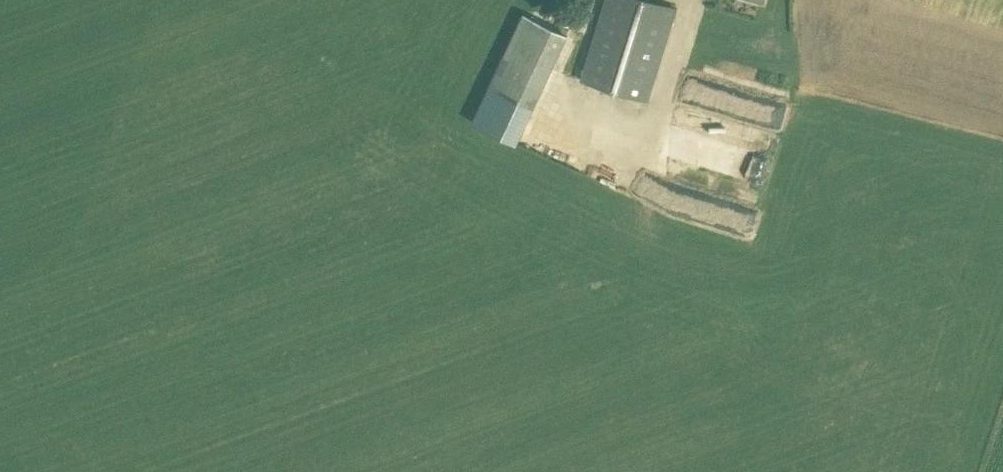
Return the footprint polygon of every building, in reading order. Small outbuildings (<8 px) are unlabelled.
[(677,7),(656,0),(605,0),(580,79),(648,101),(677,7)] [(533,106),(489,85),(472,121),(516,142),(533,106)] [(777,121),(778,94),(747,93),(746,121),(777,121)] [(603,165),(605,150),(595,149),(593,164),(603,165)]
